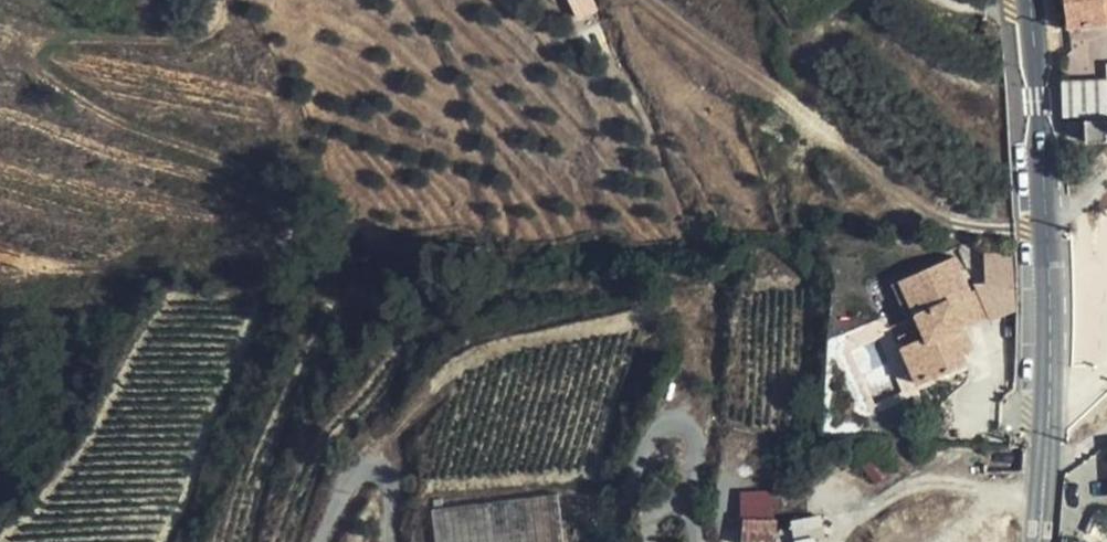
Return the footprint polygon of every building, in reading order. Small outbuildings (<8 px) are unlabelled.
[(1072,26),(1106,23),(1106,0),(1070,0),(1072,26)] [(1067,80),(1068,116),(1106,114),(1106,79),(1067,80)] [(1086,119),(1087,142),(1106,142),(1106,117),(1086,119)] [(953,265),(900,292),(933,358),(920,364),(931,387),(970,367),(964,355),(953,332),(965,326),(987,315),(979,298),(971,302),(953,265)] [(933,358),(900,292),(887,298),(903,331),(895,336),(922,390),(931,387),(920,364),(933,358)] [(977,349),(965,326),(953,332),(964,355),(977,349)] [(901,469),(868,443),(855,458),(886,485),(901,469)] [(774,517),(775,482),(760,482),(760,494),(738,495),(739,522),(743,522),(744,541),(779,541),(774,517)] [(562,497),(436,512),(439,541),(567,541),(562,497)] [(815,540),(826,538),(822,516),(794,522),(798,541),(796,541),(816,541),(815,540)]
